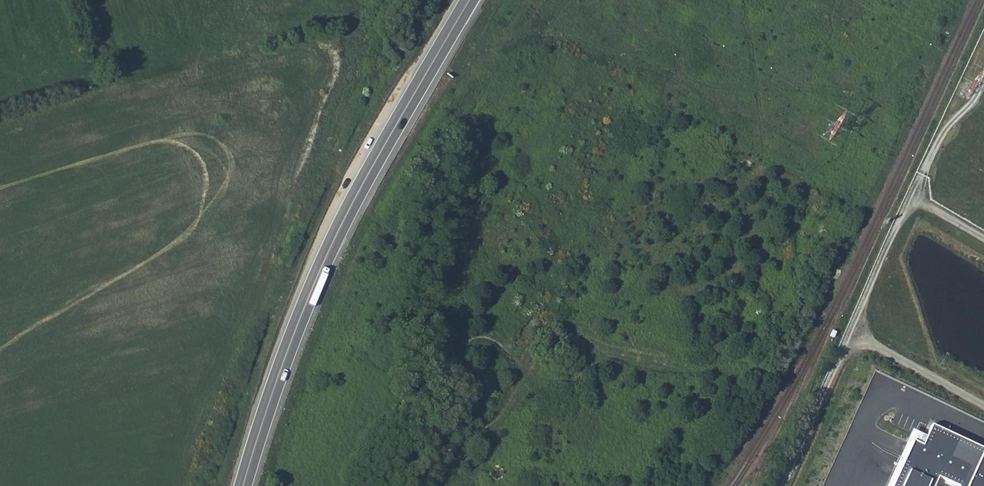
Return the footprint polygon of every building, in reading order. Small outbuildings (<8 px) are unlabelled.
[(937,427),(932,440),(915,432),(890,485),(983,485),(983,449),(937,427)]
